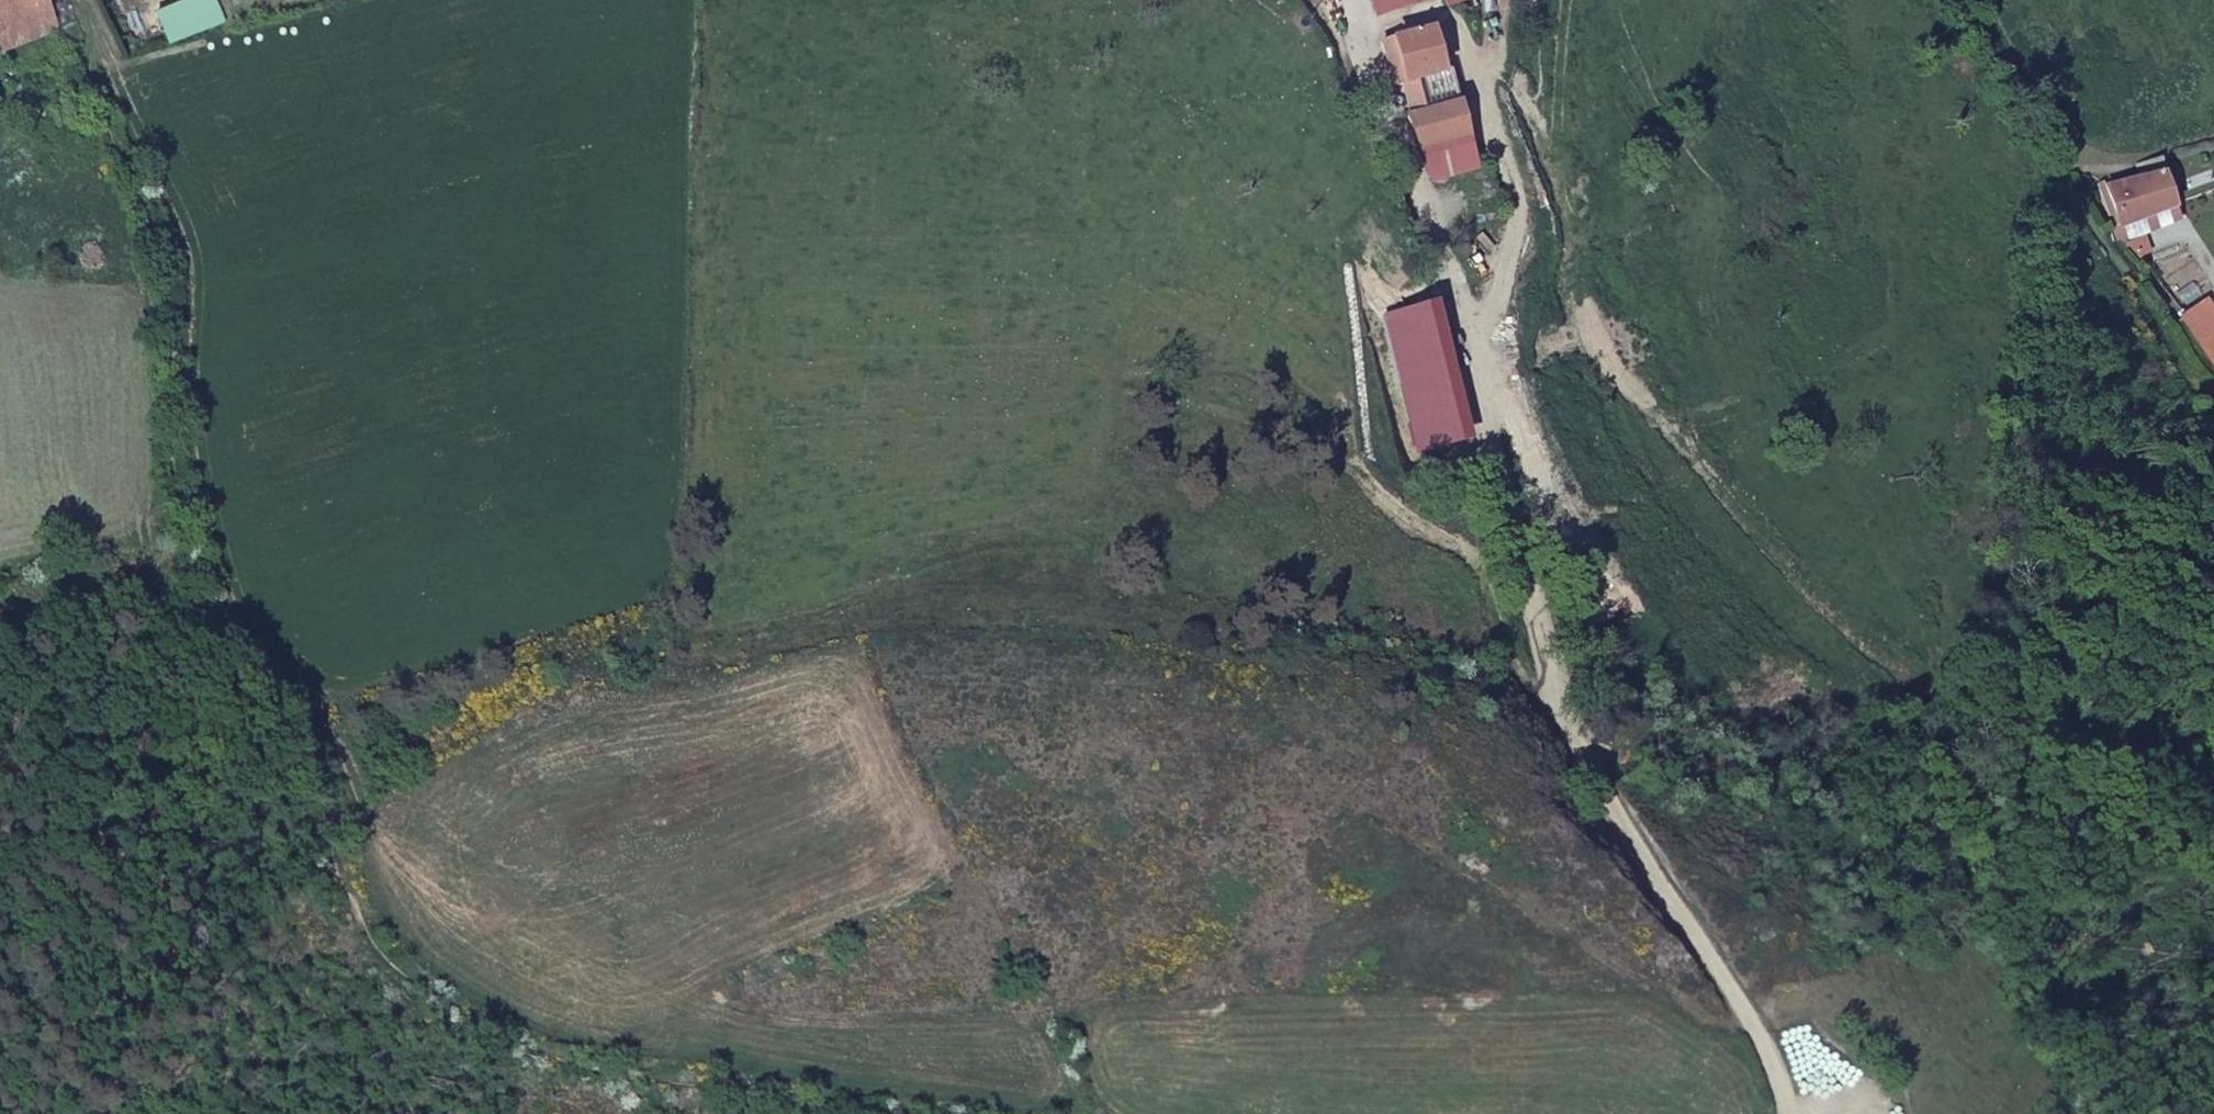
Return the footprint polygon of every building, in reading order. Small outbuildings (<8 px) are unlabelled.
[(50,0),(0,0),(0,40),(8,55),(64,31),(50,0)] [(1378,20),(1428,0),(1373,0),(1378,20)] [(1469,171),(1451,114),(1433,32),(1390,42),(1402,81),(1412,78),(1422,117),(1413,120),(1433,181),(1469,171)] [(2169,203),(2157,179),(2103,195),(2117,221),(2152,211),(2169,203)] [(2187,321),(2200,340),(2210,333),(2213,330),(2213,306),(2206,297),(2182,315),(2187,321)] [(2210,333),(2200,340),(2213,357),(2213,330),(2210,333)]
